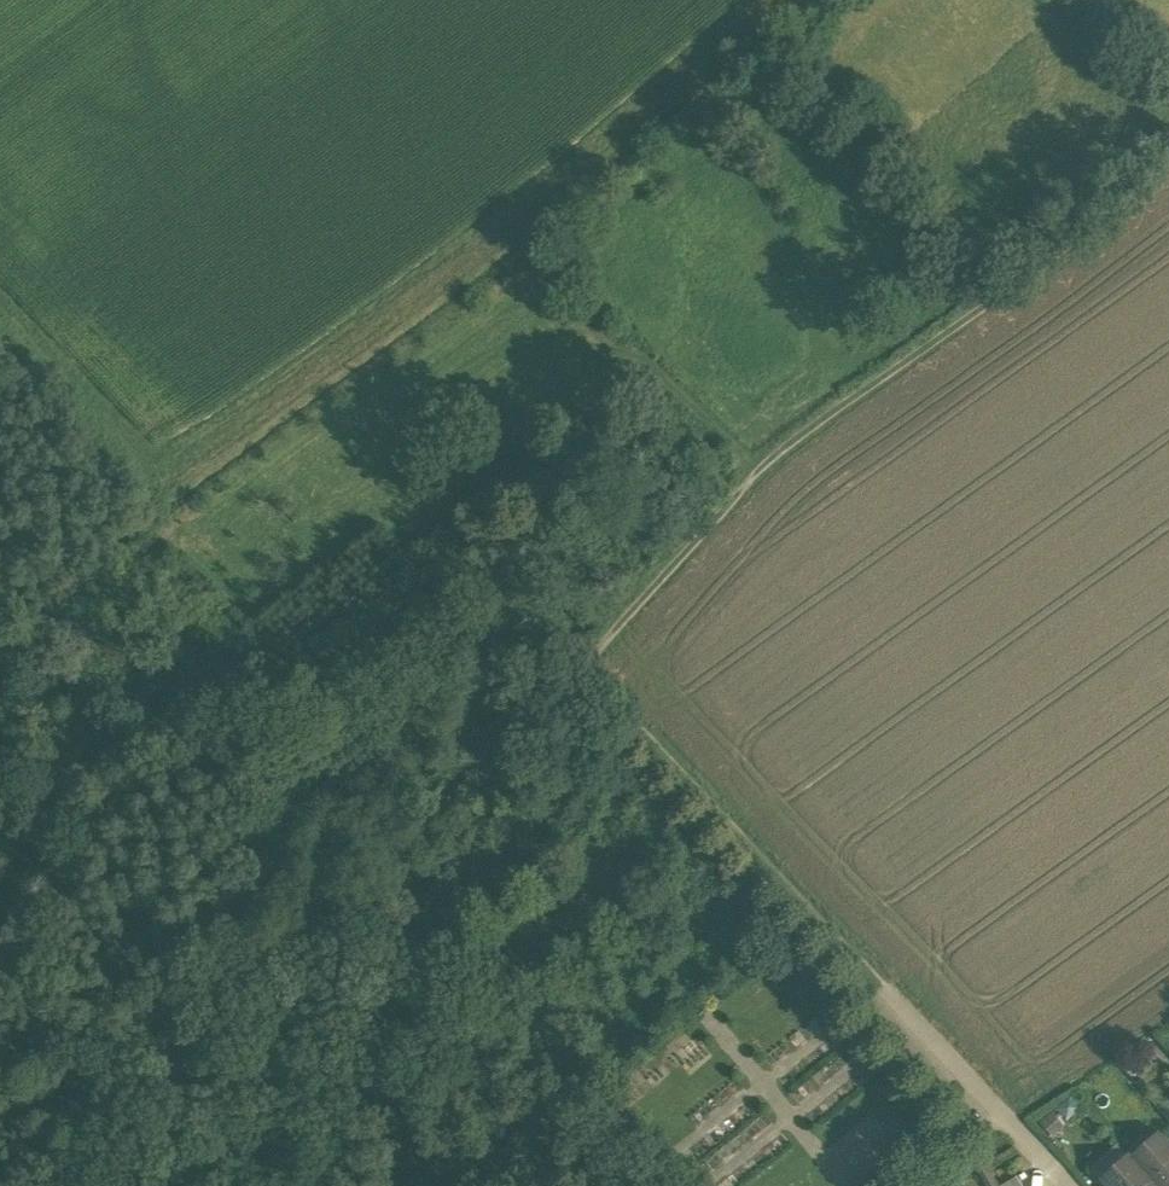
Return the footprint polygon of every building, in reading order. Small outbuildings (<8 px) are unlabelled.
[(1162,1137),(1134,1162),(1155,1185),(1168,1185),(1168,1144),(1162,1137)] [(1103,1185),(1105,1185),(1155,1185),(1134,1162),(1132,1160),(1103,1185)] [(1002,1185),(1022,1185),(1017,1177),(1002,1185)]
